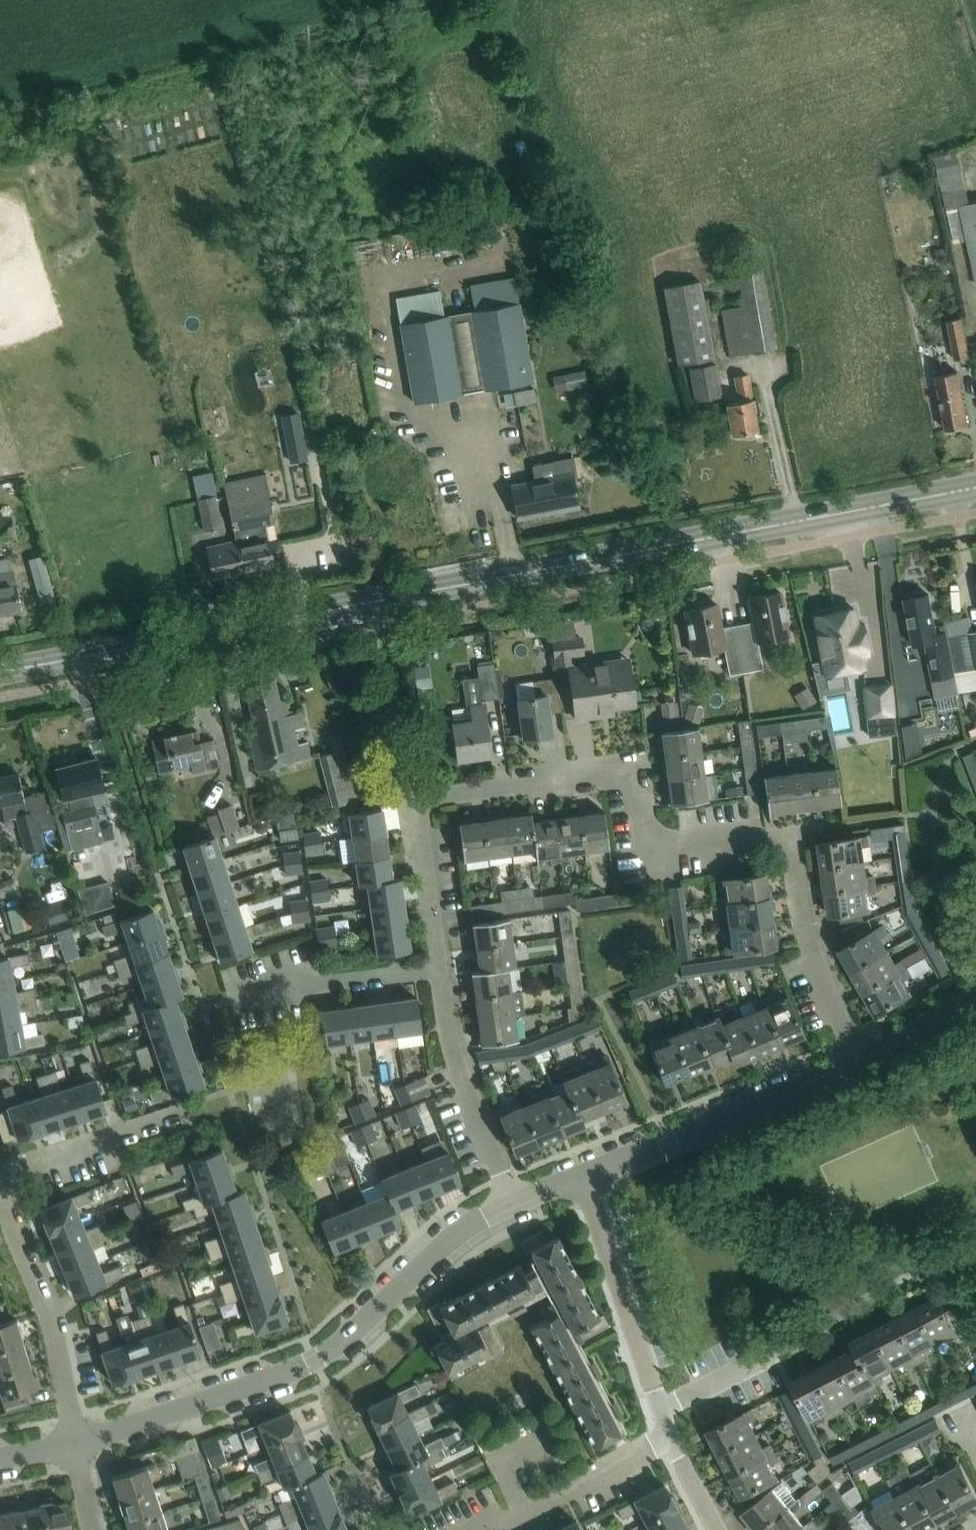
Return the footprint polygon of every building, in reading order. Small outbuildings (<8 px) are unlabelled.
[(955,158),(956,200),(975,199),(975,157),(955,158)] [(960,206),(975,280),(975,203),(960,206)] [(721,309),(730,356),(777,348),(763,269),(738,274),(744,305),(721,309)] [(514,276),(470,283),(475,310),(519,302),(514,276)] [(701,280),(663,287),(677,365),(715,358),(701,280)] [(475,310),(400,324),(414,403),(533,382),(519,302),(475,310)] [(948,320),(955,359),(969,357),(961,317),(948,320)] [(720,396),(714,363),(690,368),(696,401),(720,396)] [(567,379),(602,380),(603,366),(568,365),(567,379)] [(958,371),(936,375),(940,400),(937,401),(940,413),(943,412),(946,429),(968,425),(958,371)] [(759,414),(756,398),(751,399),(747,374),(734,376),(739,401),(726,404),(732,435),(757,430),(754,415),(759,414)] [(301,426),(283,429),(289,461),(307,457),(301,426)] [(557,477),(512,486),(517,517),(577,505),(572,476),(576,475),(572,457),(554,460),(557,477)] [(211,472),(192,475),(197,499),(203,530),(221,527),(215,495),(211,472)] [(264,474),(223,483),(235,540),(234,540),(241,572),(242,572),(241,569),(272,563),(264,524),(273,522),(264,474)] [(241,572),(234,540),(206,546),(213,578),(215,578),(215,577),(241,572)] [(0,572),(0,615),(36,608),(28,567),(0,572)] [(957,692),(945,632),(936,634),(929,594),(925,594),(923,591),(915,592),(914,597),(904,598),(908,616),(904,616),(906,629),(910,628),(914,645),(925,642),(936,696),(957,692)] [(752,621),(736,624),(745,671),(762,668),(757,641),(769,638),(768,632),(786,628),(787,634),(782,635),(782,636),(788,635),(780,592),(748,598),(752,621)] [(692,653),(698,652),(698,651),(693,652),(692,646),(710,643),(712,649),(723,647),(729,675),(745,671),(736,624),(721,627),(716,604),(684,610),(692,653)] [(814,615),(823,663),(825,674),(864,667),(862,655),(868,654),(862,622),(856,623),(853,608),(832,612),(831,608),(817,611),(818,614),(814,615)] [(973,632),(970,615),(944,620),(958,692),(975,688),(975,632),(973,632)] [(550,621),(556,665),(572,663),(571,654),(583,653),(581,638),(571,639),(569,619),(550,621)] [(628,658),(568,667),(575,718),(590,716),(589,709),(634,703),(628,658)] [(494,663),(476,665),(481,699),(499,697),(494,663)] [(561,711),(556,677),(536,680),(538,696),(516,699),(522,739),(552,734),(549,713),(561,711)] [(247,730),(256,769),(310,757),(307,741),(294,744),(291,730),(304,727),(300,712),(292,713),(291,710),(287,711),(285,699),(279,700),(274,678),(244,685),(254,728),(247,730)] [(890,684),(864,687),(869,735),(895,733),(890,684)] [(92,704),(98,723),(110,719),(104,700),(92,704)] [(689,702),(683,718),(699,724),(705,707),(689,702)] [(470,706),(450,709),(452,723),(457,760),(490,755),(482,704),(470,706)] [(824,716),(804,719),(806,730),(826,727),(824,716)] [(806,730),(804,719),(780,722),(782,734),(806,730)] [(737,721),(741,746),(749,745),(752,744),(749,720),(737,721)] [(756,725),(758,737),(782,734),(780,722),(756,725)] [(660,732),(664,756),(701,751),(698,727),(660,732)] [(158,772),(190,765),(191,772),(219,766),(212,739),(199,742),(197,731),(163,738),(165,748),(154,751),(158,772)] [(332,753),(319,756),(332,808),(357,802),(343,750),(339,735),(327,738),(332,753)] [(753,744),(749,745),(741,746),(744,770),(756,768),(753,744)] [(705,775),(701,751),(664,756),(667,780),(705,775)] [(975,777),(975,756),(974,751),(963,756),(972,779),(975,777)] [(70,759),(54,762),(63,799),(68,797),(71,810),(64,811),(61,812),(71,849),(102,842),(93,805),(92,805),(89,793),(91,793),(90,792),(103,789),(95,757),(79,761),(71,763),(70,759)] [(836,766),(811,770),(816,807),(841,804),(836,766)] [(759,792),(756,768),(744,770),(747,794),(759,792)] [(816,807),(811,770),(787,773),(792,810),(816,807)] [(0,804),(3,819),(15,816),(25,852),(41,847),(37,832),(55,827),(45,791),(22,797),(18,773),(0,777),(0,804)] [(792,810),(787,773),(763,776),(768,814),(792,810)] [(217,792),(224,797),(237,780),(230,775),(217,792)] [(708,799),(705,775),(667,780),(670,804),(708,799)] [(207,815),(214,835),(239,827),(231,804),(217,809),(218,812),(207,815)] [(349,813),(352,836),(384,832),(381,808),(349,813)] [(603,811),(579,814),(584,852),(609,848),(603,811)] [(535,850),(532,821),(531,813),(506,816),(511,854),(535,850)] [(584,852),(579,814),(555,817),(561,855),(584,852)] [(511,854),(506,816),(482,819),(487,857),(511,854)] [(561,855),(555,817),(532,821),(535,850),(536,858),(561,855)] [(487,857),(482,819),(458,823),(463,860),(487,857)] [(296,837),(295,827),(279,829),(280,839),(296,837)] [(302,832),(304,844),(320,841),(319,830),(302,832)] [(893,832),(897,857),(909,855),(905,830),(893,832)] [(388,855),(384,832),(352,836),(356,860),(388,855)] [(187,869),(221,858),(213,836),(183,846),(187,860),(185,861),(187,860),(190,868),(187,869)] [(869,845),(867,836),(817,843),(819,854),(822,854),(823,867),(862,862),(860,847),(869,845)] [(322,851),(320,841),(304,844),(305,853),(322,851)] [(630,845),(629,860),(641,861),(642,846),(630,845)] [(282,852),(283,863),(300,861),(299,850),(282,852)] [(391,879),(388,855),(356,860),(359,883),(367,882),(391,879)] [(897,857),(900,880),(912,878),(909,855),(897,857)] [(228,881),(221,858),(187,869),(187,870),(190,869),(193,876),(190,877),(190,878),(193,877),(197,891),(228,881)] [(301,871),(300,861),(283,863),(285,873),(301,871)] [(864,876),(862,862),(823,867),(825,879),(822,880),(824,890),(873,884),(872,875),(864,876)] [(764,874),(724,879),(726,895),(718,896),(719,904),(770,897),(768,886),(766,887),(764,874)] [(309,879),(310,890),(327,888),(326,877),(309,879)] [(399,878),(391,879),(367,882),(370,906),(403,902),(399,878)] [(900,880),(903,904),(915,902),(912,878),(900,880)] [(540,879),(513,882),(514,896),(542,893),(540,879)] [(236,904),(228,881),(197,891),(202,905),(199,906),(200,907),(202,906),(205,914),(202,915),(236,904)] [(77,891),(84,914),(113,905),(106,882),(77,891)] [(873,884),(824,890),(825,902),(828,901),(830,915),(838,914),(842,929),(864,920),(860,911),(868,910),(866,893),(875,892),(873,884)] [(669,887),(672,911),(684,909),(681,885),(669,887)] [(328,898),(327,888),(310,890),(312,900),(328,898)] [(551,906),(567,904),(566,892),(549,894),(551,906)] [(615,893),(590,897),(592,909),(617,905),(615,893)] [(533,896),(517,899),(518,911),(535,908),(533,896)] [(592,909),(590,897),(574,899),(576,911),(592,909)] [(771,908),(770,897),(719,904),(720,913),(729,912),(731,927),(770,921),(769,909),(771,908)] [(37,920),(45,918),(39,898),(32,900),(37,920)] [(289,900),(290,911),(307,909),(305,898),(289,900)] [(518,911),(517,899),(501,901),(503,913),(518,911)] [(20,904),(25,924),(36,921),(30,901),(20,904)] [(406,926),(403,902),(370,906),(374,930),(406,926)] [(916,910),(915,902),(903,904),(905,914),(916,935),(927,929),(916,910)] [(485,903),(469,905),(471,917),(487,915),(485,903)] [(243,926),(236,904),(202,915),(205,914),(207,922),(205,923),(205,924),(208,923),(212,936),(243,926)] [(124,929),(128,942),(162,931),(159,921),(156,922),(152,909),(101,926),(105,936),(124,929)] [(308,919),(307,909),(290,911),(292,921),(308,919)] [(687,933),(684,909),(672,911),(676,935),(687,933)] [(559,924),(571,923),(569,910),(557,911),(559,924)] [(472,923),(475,949),(512,944),(509,918),(472,923)] [(852,970),(885,951),(878,938),(885,934),(881,926),(874,930),(869,918),(864,920),(842,929),(840,930),(848,945),(837,950),(843,960),(846,959),(852,970)] [(772,934),(770,921),(731,927),(733,941),(724,942),(725,953),(777,946),(775,934),(772,934)] [(251,950),(243,926),(212,936),(217,951),(214,952),(214,953),(217,952),(220,959),(217,960),(217,961),(220,960),(251,950)] [(316,928),(317,939),(334,936),(332,926),(316,928)] [(409,950),(406,926),(374,930),(377,955),(409,950)] [(916,935),(927,955),(938,949),(927,929),(916,935)] [(165,939),(162,931),(128,942),(132,953),(113,959),(116,969),(167,953),(162,940),(165,939)] [(691,957),(687,933),(676,935),(679,959),(691,957)] [(335,947),(334,936),(317,939),(319,949),(335,947)] [(576,955),(573,939),(562,941),(564,957),(576,955)] [(515,965),(512,944),(475,949),(478,971),(507,967),(515,965)] [(938,949),(927,955),(940,977),(950,971),(938,949)] [(861,992),(904,968),(900,960),(892,964),(885,951),(852,970),(858,982),(856,983),(861,992)] [(959,951),(949,957),(955,967),(965,961),(959,951)] [(12,979),(9,967),(29,963),(27,953),(0,957),(0,981),(12,979)] [(171,965),(167,953),(116,969),(120,979),(138,973),(142,985),(177,974),(174,964),(171,965)] [(747,956),(749,968),(774,964),(769,953),(747,956)] [(578,972),(576,955),(564,957),(566,973),(578,972)] [(723,959),(725,971),(749,968),(747,956),(723,959)] [(926,956),(908,966),(914,976),(931,966),(926,956)] [(700,962),(701,974),(725,971),(723,959),(700,962)] [(680,965),(681,977),(701,974),(700,962),(680,965)] [(510,992),(507,967),(478,971),(470,972),(474,997),(510,992)] [(909,975),(904,968),(861,992),(867,1002),(869,1001),(876,1013),(911,993),(902,978),(909,975)] [(678,971),(650,982),(655,993),(682,982),(678,971)] [(180,982),(177,974),(142,985),(146,997),(128,1003),(131,1013),(174,999),(181,996),(177,983),(180,982)] [(12,979),(0,981),(0,1004),(35,998),(34,988),(14,992),(12,979)] [(655,993),(650,982),(628,991),(632,1002),(655,993)] [(583,1006),(581,990),(569,992),(571,1008),(583,1006)] [(520,991),(510,992),(474,997),(477,1021),(513,1016),(523,1014),(520,991)] [(0,1004),(0,1028),(20,1024),(17,1011),(45,1006),(44,996),(35,998),(0,1004)] [(769,996),(760,999),(780,1047),(791,1042),(789,1040),(802,1035),(787,998),(772,1004),(769,996)] [(392,998),(391,998),(396,1033),(398,1047),(423,1044),(416,998),(401,1000),(400,997),(400,1000),(392,1001),(392,998)] [(396,1033),(391,998),(391,1001),(383,1002),(383,999),(382,999),(383,1002),(368,1004),(373,1037),(396,1033)] [(178,1011),(174,999),(131,1013),(123,1015),(126,1025),(146,1018),(150,1030),(184,1019),(181,1010),(178,1011)] [(780,1047),(760,999),(753,1002),(756,1010),(742,1016),(757,1053),(769,1048),(770,1051),(780,1047)] [(373,1037),(368,1004),(354,1006),(353,1003),(352,1004),(353,1006),(345,1007),(345,1005),(344,1005),(349,1040),(373,1037)] [(349,1040),(344,1005),(344,1008),(336,1009),(336,1006),(335,1006),(335,1009),(320,1011),(325,1043),(349,1040)] [(583,1006),(571,1008),(567,1008),(569,1021),(584,1015),(583,1006)] [(757,1053),(742,1016),(728,1022),(724,1014),(716,1017),(731,1055),(735,1065),(746,1061),(745,1058),(757,1053)] [(517,1040),(513,1016),(477,1021),(480,1045),(517,1040)] [(731,1055),(716,1017),(702,1023),(699,1016),(691,1019),(710,1066),(721,1062),(720,1059),(731,1055)] [(573,1039),(596,1029),(591,1018),(568,1028),(573,1039)] [(187,1028),(184,1019),(150,1030),(154,1042),(135,1049),(138,1058),(188,1042),(184,1029),(187,1028)] [(710,1066),(691,1019),(684,1022),(687,1029),(672,1035),(687,1072),(699,1067),(700,1070),(710,1066)] [(20,1024),(0,1028),(0,1051),(44,1044),(42,1033),(22,1037),(20,1024)] [(573,1039),(568,1028),(545,1037),(550,1048),(573,1039)] [(675,1077),(687,1072),(672,1035),(658,1041),(655,1033),(646,1037),(665,1084),(676,1080),(675,1077)] [(550,1048),(545,1037),(529,1043),(526,1044),(527,1055),(536,1053),(550,1048)] [(192,1054),(188,1042),(138,1058),(141,1068),(161,1061),(164,1073),(198,1062),(195,1053),(192,1054)] [(527,1055),(526,1044),(502,1048),(504,1059),(527,1055)] [(504,1059),(502,1048),(474,1052),(479,1063),(499,1060),(504,1059)] [(601,1067),(587,1073),(602,1109),(614,1104),(615,1107),(626,1103),(607,1056),(598,1059),(601,1067)] [(85,1081),(73,1085),(85,1120),(93,1117),(92,1114),(105,1110),(89,1059),(79,1062),(85,1081)] [(201,1071),(198,1062),(164,1073),(169,1086),(149,1092),(152,1102),(203,1085),(199,1072),(201,1071)] [(85,1120),(73,1085),(61,1089),(55,1069),(44,1073),(62,1124),(74,1120),(75,1123),(85,1120)] [(587,1073),(578,1076),(575,1069),(561,1074),(568,1089),(581,1121),(591,1116),(590,1114),(602,1109),(587,1073)] [(62,1124),(44,1073),(35,1076),(42,1095),(29,1099),(40,1134),(50,1131),(49,1128),(62,1124)] [(423,1076),(409,1082),(415,1098),(430,1092),(423,1076)] [(415,1098),(409,1082),(394,1088),(400,1104),(415,1098)] [(29,1099),(17,1103),(11,1084),(1,1088),(8,1109),(0,1112),(0,1133),(3,1141),(17,1137),(18,1139),(31,1134),(32,1137),(40,1134),(29,1099)] [(583,1125),(581,1121),(568,1089),(553,1095),(550,1087),(542,1091),(561,1137),(571,1133),(570,1130),(583,1125)] [(561,1137),(542,1091),(535,1094),(538,1101),(523,1107),(537,1143),(550,1139),(551,1141),(561,1137)] [(368,1099),(358,1103),(365,1118),(374,1114),(368,1099)] [(365,1118),(358,1103),(348,1107),(355,1123),(365,1118)] [(537,1143),(523,1107),(509,1112),(506,1104),(497,1108),(516,1155),(527,1151),(526,1148),(537,1143)] [(414,1105),(405,1109),(411,1124),(421,1120),(414,1105)] [(411,1124),(405,1109),(395,1113),(401,1128),(411,1124)] [(370,1123),(360,1127),(366,1142),(376,1138),(370,1123)] [(366,1142),(360,1127),(350,1131),(357,1146),(366,1142)] [(192,1170),(195,1180),(230,1168),(228,1161),(225,1162),(220,1149),(170,1166),(173,1176),(192,1170)] [(448,1151),(426,1160),(438,1191),(460,1181),(448,1151)] [(336,1167),(330,1152),(320,1156),(326,1172),(336,1167)] [(326,1172),(320,1156),(310,1160),(316,1176),(326,1172)] [(438,1191),(426,1160),(405,1169),(417,1199),(438,1191)] [(234,1179),(230,1168),(195,1180),(200,1193),(181,1199),(184,1209),(192,1206),(235,1192),(231,1180),(234,1179)] [(417,1199),(405,1169),(381,1178),(387,1194),(394,1209),(417,1199)] [(42,1223),(45,1231),(78,1218),(73,1207),(93,1199),(89,1189),(39,1210),(44,1222),(42,1223)] [(243,1190),(235,1192),(192,1206),(195,1216),(214,1210),(218,1222),(253,1211),(250,1202),(247,1203),(243,1190)] [(400,1223),(394,1209),(387,1194),(365,1203),(377,1233),(400,1223)] [(133,1201),(122,1206),(129,1222),(140,1217),(133,1201)] [(377,1233),(365,1203),(343,1211),(355,1242),(377,1233)] [(256,1220),(253,1211),(218,1222),(222,1233),(203,1240),(206,1249),(257,1232),(253,1221),(256,1220)] [(355,1242),(343,1211),(320,1221),(332,1251),(355,1242)] [(56,1251),(105,1231),(102,1224),(83,1231),(78,1218),(45,1231),(49,1241),(52,1240),(56,1251)] [(557,1236),(546,1241),(540,1230),(519,1241),(525,1253),(530,1250),(578,1341),(608,1325),(602,1314),(599,1316),(592,1303),(588,1305),(580,1290),(584,1288),(571,1263),(567,1265),(560,1251),(564,1249),(557,1236)] [(109,1242),(105,1231),(56,1251),(62,1264),(59,1266),(62,1274),(95,1260),(91,1250),(109,1242)] [(262,1246),(257,1232),(206,1249),(209,1259),(228,1253),(233,1265),(267,1254),(264,1245),(262,1246)] [(271,1263),(267,1254),(233,1265),(236,1277),(218,1283),(221,1292),(271,1275),(268,1264),(271,1263)] [(101,1273),(95,1260),(62,1274),(66,1283),(69,1282),(74,1295),(123,1276),(119,1266),(101,1273)] [(161,1260),(140,1269),(143,1276),(164,1268),(161,1260)] [(442,1339),(492,1312),(505,1306),(510,1314),(525,1306),(521,1297),(543,1286),(533,1267),(523,1272),(519,1264),(506,1271),(508,1275),(494,1282),(491,1279),(467,1292),(469,1295),(454,1303),(452,1299),(439,1306),(437,1302),(426,1308),(442,1339)] [(276,1289),(271,1275),(221,1292),(224,1302),(243,1296),(247,1308),(282,1297),(279,1288),(276,1289)] [(927,1302),(915,1308),(934,1343),(948,1336),(952,1343),(960,1339),(936,1294),(926,1299),(927,1302)] [(285,1306),(282,1297),(247,1308),(251,1321),(233,1327),(236,1337),(287,1320),(282,1307),(285,1306)] [(179,1325),(168,1329),(179,1364),(188,1361),(187,1358),(200,1353),(182,1301),(172,1305),(179,1325)] [(593,1446),(619,1432),(613,1419),(621,1415),(613,1399),(605,1404),(592,1379),(600,1375),(592,1360),(584,1364),(551,1301),(541,1306),(546,1317),(530,1326),(537,1339),(541,1337),(548,1351),(544,1353),(558,1378),(561,1376),(569,1391),(565,1393),(578,1418),(582,1416),(590,1431),(586,1433),(593,1446)] [(934,1343),(915,1308),(904,1314),(903,1311),(892,1317),(915,1362),(925,1357),(921,1350),(934,1343)] [(179,1364),(168,1329),(154,1333),(148,1313),(139,1317),(156,1368),(168,1364),(170,1367),(179,1364)] [(139,1317),(129,1320),(132,1328),(120,1332),(124,1344),(136,1378),(145,1375),(144,1373),(156,1368),(139,1317)] [(915,1362),(892,1317),(883,1322),(885,1324),(872,1331),(891,1366),(906,1359),(909,1365),(915,1362)] [(23,1342),(16,1318),(0,1323),(0,1349),(23,1342)] [(436,1348),(441,1358),(449,1375),(462,1368),(460,1364),(475,1356),(477,1360),(490,1354),(492,1357),(503,1351),(487,1321),(436,1348)] [(214,1324),(200,1329),(204,1339),(217,1334),(214,1324)] [(124,1344),(112,1348),(105,1329),(95,1333),(112,1383),(125,1379),(126,1381),(136,1378),(124,1344)] [(891,1366),(872,1331),(862,1336),(860,1333),(850,1339),(874,1383),(882,1379),(879,1372),(891,1366)] [(874,1383),(850,1339),(854,1346),(845,1351),(846,1353),(833,1360),(852,1396),(866,1388),(870,1395),(878,1391),(874,1383)] [(23,1342),(0,1349),(0,1374),(30,1365),(23,1342)] [(852,1396),(833,1360),(823,1365),(822,1363),(811,1368),(835,1414),(843,1410),(839,1402),(852,1396)] [(30,1365),(0,1374),(0,1396),(5,1413),(31,1407),(26,1391),(37,1388),(30,1365)] [(835,1414),(811,1368),(802,1373),(803,1375),(791,1382),(810,1418),(824,1410),(828,1417),(835,1414)] [(957,1387),(963,1398),(975,1392),(975,1378),(957,1387)] [(374,1430),(377,1428),(409,1412),(403,1401),(419,1393),(414,1383),(366,1407),(372,1419),(370,1421),(374,1430)] [(940,1410),(963,1398),(957,1387),(935,1399),(940,1410)] [(787,1413),(790,1418),(800,1413),(788,1390),(778,1396),(787,1413)] [(935,1399),(914,1409),(919,1420),(940,1410),(935,1399)] [(426,1404),(425,1405),(430,1415),(437,1411),(432,1401),(426,1404)] [(419,1433),(414,1423),(430,1415),(425,1405),(409,1412),(377,1428),(382,1440),(380,1441),(384,1450),(419,1433)] [(714,1441),(720,1453),(756,1435),(748,1421),(755,1417),(751,1409),(706,1432),(711,1442),(714,1441)] [(897,1431),(919,1420),(914,1409),(892,1420),(897,1431)] [(263,1433),(268,1444),(300,1431),(297,1422),(294,1423),(289,1410),(239,1430),(244,1441),(263,1433)] [(800,1413),(790,1418),(800,1438),(810,1433),(800,1413)] [(913,1430),(919,1441),(941,1430),(936,1419),(913,1430)] [(897,1431),(892,1420),(870,1431),(876,1442),(897,1431)] [(897,1452),(919,1441),(913,1430),(891,1441),(897,1452)] [(304,1440),(300,1431),(268,1444),(272,1456),(253,1464),(257,1473),(306,1453),(301,1441),(304,1440)] [(876,1442),(870,1431),(849,1442),(855,1453),(876,1442)] [(450,1432),(440,1437),(444,1445),(454,1440),(450,1432)] [(397,1469),(437,1449),(444,1445),(440,1437),(440,1436),(424,1443),(419,1433),(384,1450),(388,1458),(391,1457),(396,1468),(397,1469)] [(822,1454),(810,1433),(800,1438),(811,1460),(822,1454)] [(727,1475),(773,1452),(769,1444),(762,1447),(756,1435),(720,1453),(725,1464),(723,1465),(727,1475)] [(870,1451),(877,1462),(897,1452),(891,1441),(870,1451)] [(855,1453),(849,1442),(827,1453),(833,1464),(855,1453)] [(194,1476),(204,1473),(205,1473),(197,1449),(175,1456),(182,1479),(194,1475),(194,1476)] [(442,1458),(437,1449),(397,1469),(396,1468),(389,1472),(395,1484),(392,1486),(397,1494),(430,1478),(425,1467),(442,1458)] [(877,1462),(870,1451),(849,1461),(855,1473),(877,1462)] [(777,1459),(773,1452),(727,1475),(733,1485),(735,1484),(741,1496),(777,1478),(769,1462),(777,1459)] [(311,1465),(306,1453),(257,1473),(261,1482),(280,1475),(285,1487),(292,1484),(292,1483),(317,1473),(314,1464),(311,1465)] [(937,1475),(956,1510),(968,1503),(970,1506),(975,1503),(975,1493),(956,1456),(948,1460),(951,1467),(937,1475)] [(808,1471),(818,1483),(832,1472),(825,1458),(808,1471)] [(110,1476),(118,1501),(154,1490),(146,1465),(110,1476)] [(911,1478),(907,1469),(886,1480),(895,1497),(913,1529),(919,1529),(926,1526),(928,1529),(936,1524),(911,1478)] [(325,1470),(317,1473),(292,1483),(292,1484),(297,1496),(278,1503),(281,1512),(331,1492),(326,1480),(328,1479),(325,1470)] [(205,1473),(204,1473),(194,1476),(201,1498),(212,1495),(205,1473)] [(956,1510),(937,1475),(924,1482),(920,1474),(911,1478),(936,1524),(947,1518),(945,1516),(956,1510)] [(436,1489),(430,1478),(397,1494),(401,1503),(403,1502),(409,1514),(458,1490),(453,1481),(436,1489)] [(821,1488),(831,1501),(841,1493),(831,1481),(821,1488)] [(639,1509),(645,1520),(677,1504),(673,1495),(670,1496),(664,1484),(616,1509),(621,1518),(639,1509)] [(842,1495),(841,1493),(831,1501),(843,1515),(863,1499),(854,1485),(842,1495)] [(788,1506),(773,1488),(741,1513),(750,1523),(747,1525),(751,1529),(760,1529),(788,1506)] [(161,1511),(154,1490),(118,1501),(125,1523),(161,1511)] [(336,1505),(331,1492),(281,1512),(285,1522),(304,1514),(309,1526),(342,1512),(338,1504),(336,1505)] [(219,1518),(212,1495),(201,1498),(207,1522),(219,1518)] [(895,1497),(882,1504),(878,1496),(870,1501),(886,1529),(913,1529),(895,1497)] [(40,1503),(45,1529),(70,1529),(65,1501),(52,1504),(51,1501),(40,1503)] [(40,1503),(39,1503),(40,1506),(17,1510),(21,1529),(45,1529),(40,1503)] [(677,1504),(645,1520),(649,1529),(676,1529),(685,1525),(679,1514),(682,1512),(677,1504)] [(802,1525),(788,1506),(760,1529),(796,1529),(802,1525)] [(17,1510),(0,1513),(0,1529),(21,1529),(17,1510)] [(161,1511),(125,1523),(128,1529),(167,1529),(161,1511)] [(309,1526),(308,1526),(310,1529),(346,1529),(343,1522),(345,1521),(342,1512),(309,1526)] [(215,1526),(217,1529),(241,1529),(245,1529),(239,1518),(215,1526)] [(553,1528),(554,1529),(580,1529),(575,1520),(563,1527),(562,1524),(553,1528)] [(863,1520),(854,1527),(856,1529),(871,1529),(863,1520)]
